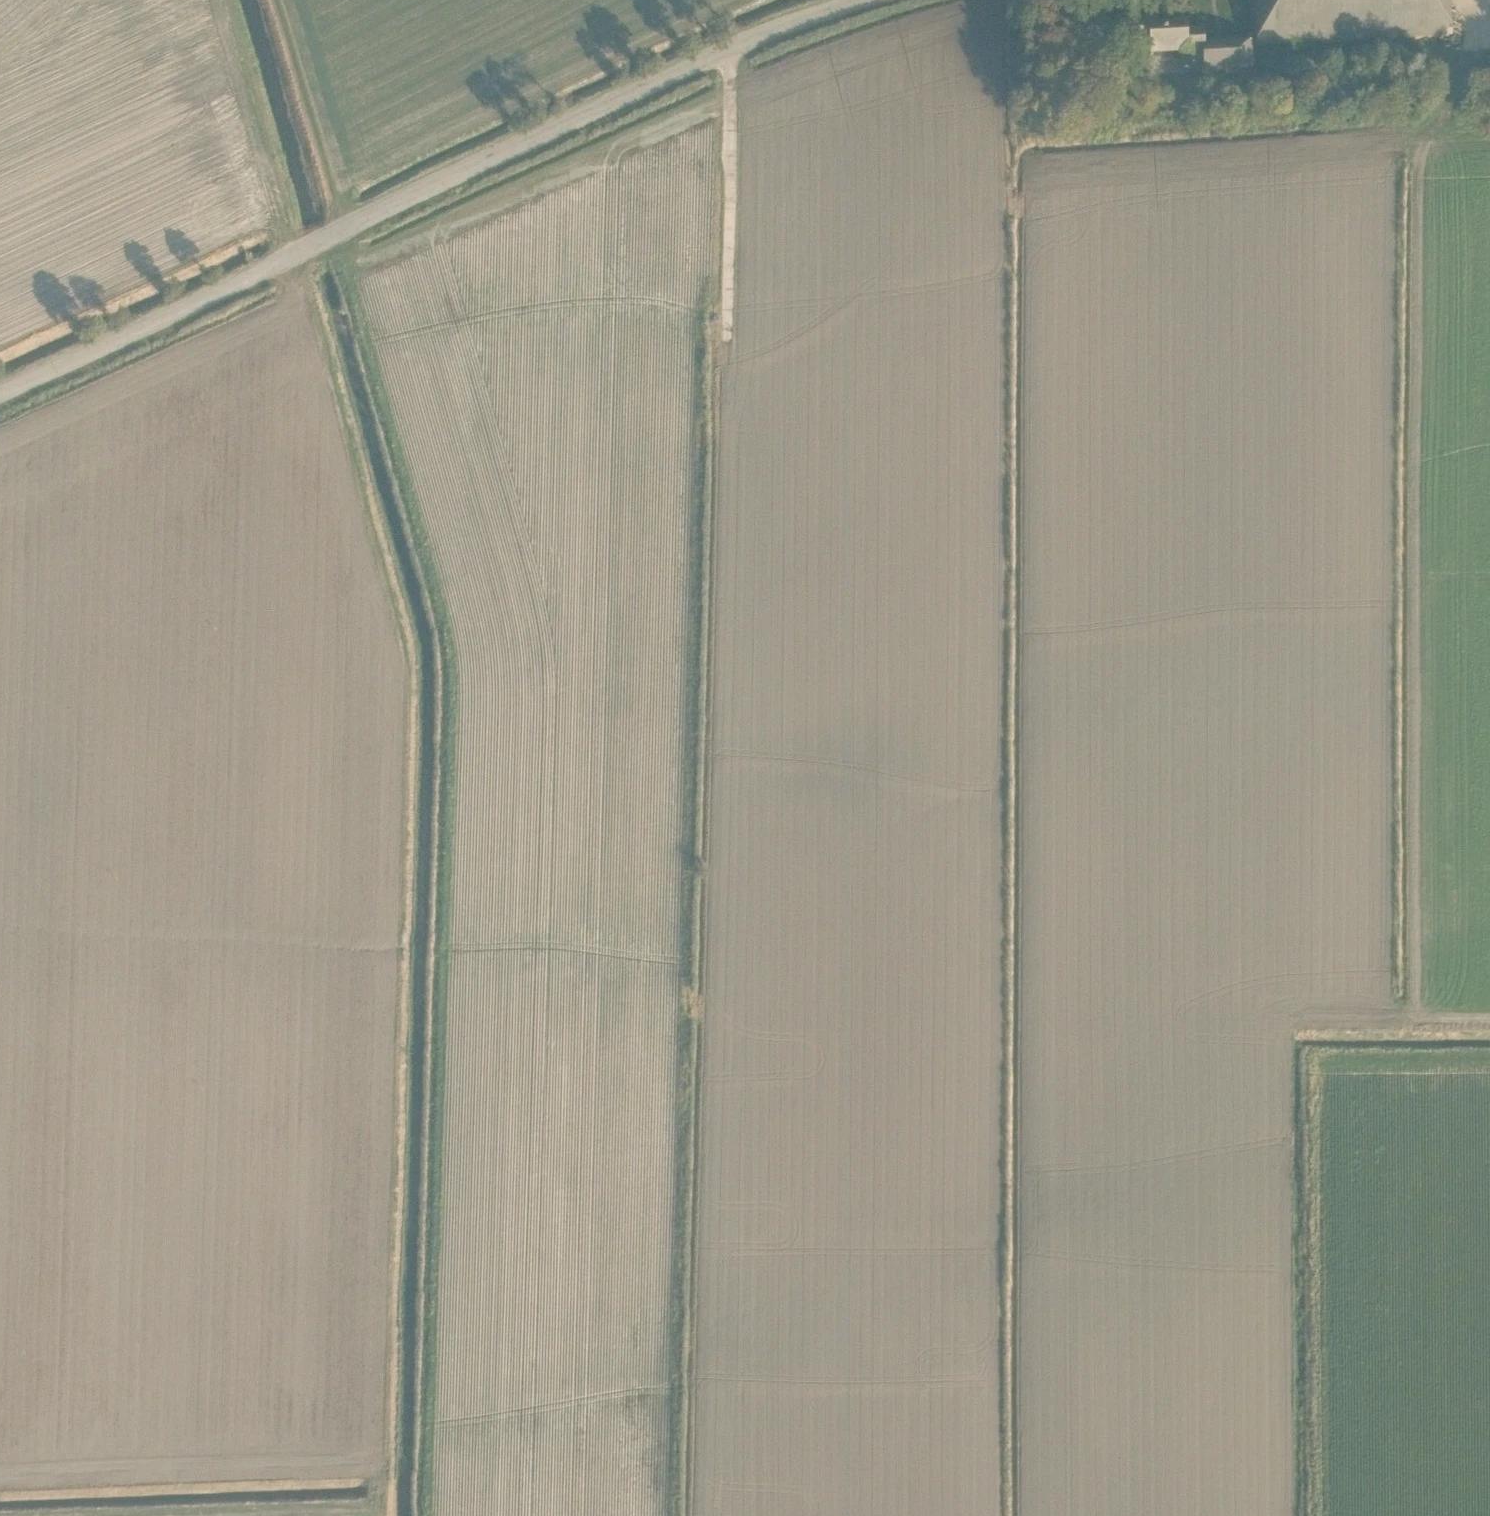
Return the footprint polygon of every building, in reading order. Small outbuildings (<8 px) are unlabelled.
[(1451,38),(1450,0),(1256,0),(1257,44),(1451,38)] [(1185,61),(1203,60),(1204,71),(1223,70),(1227,74),(1238,73),(1240,69),(1254,68),(1252,41),(1204,44),(1203,29),(1187,30),(1186,23),(1157,25),(1156,17),(1116,19),(1118,50),(1150,48),(1151,56),(1184,54),(1185,61)]
